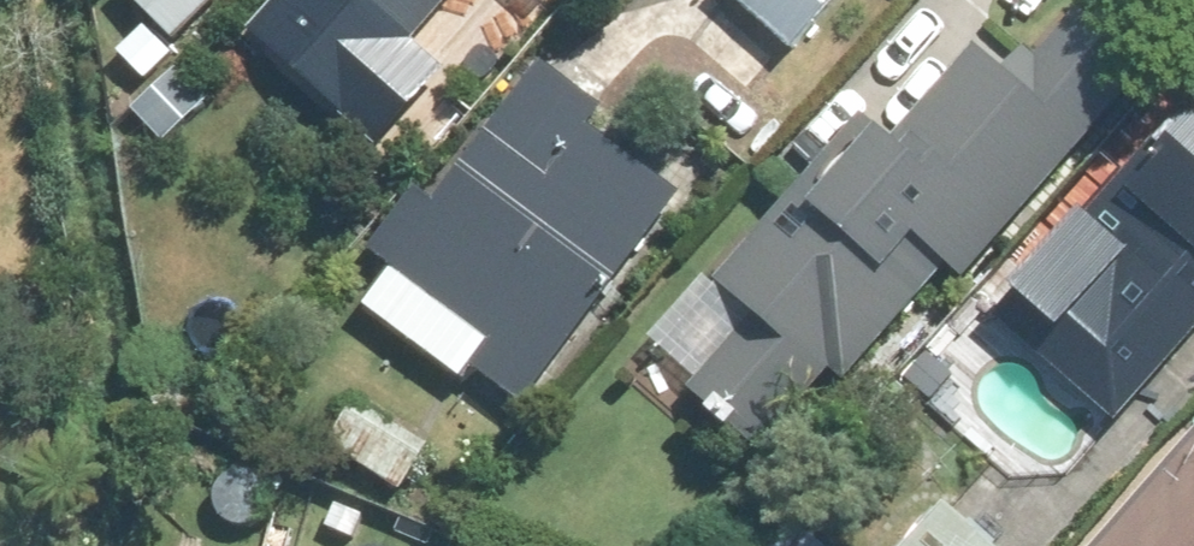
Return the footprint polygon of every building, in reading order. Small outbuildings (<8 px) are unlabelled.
[(172,37),(209,0),(137,0),(158,20),(172,37)] [(290,30),(363,97),(391,66),(401,75),(466,0),(313,0),(315,2),(290,30)] [(700,370),(688,383),(755,441),(828,360),(841,371),(945,257),(959,270),(1146,63),(1076,0),(1065,0),(1006,64),(976,37),(885,137),(860,113),(719,267),(712,262),(654,327),(700,370)] [(788,41),(825,0),(744,0),(788,41)] [(111,68),(127,82),(133,77),(145,90),(186,51),(172,37),(158,20),(111,68)] [(398,269),(368,307),(465,378),(473,366),(529,406),(686,196),(588,121),(603,102),(545,60),(439,202),(421,189),(375,250),(398,269)] [(1090,219),(1086,215),(1025,284),(1037,296),(1061,318),(1085,292),(1127,330),(1124,335),(1134,343),(1109,372),(1132,392),(1193,321),(1193,100),(1090,219)] [(332,465),(403,505),(430,461),(359,419),(332,465)] [(1116,545),(1193,545),(1193,458),(1116,545)] [(909,545),(1000,545),(1007,538),(984,518),(974,528),(947,503),(909,545)] [(341,545),(358,545),(367,526),(340,513),(327,540),(341,545)] [(767,545),(808,545),(780,527),(767,545)]
